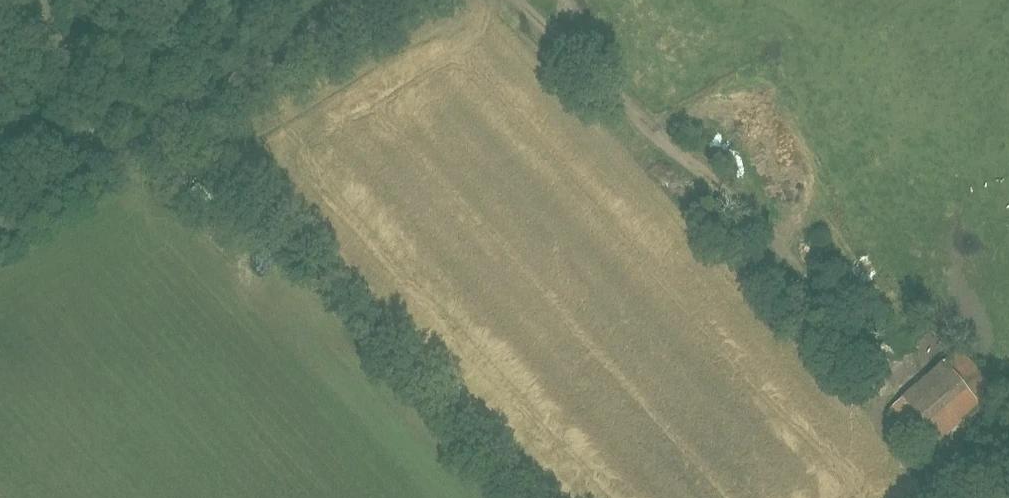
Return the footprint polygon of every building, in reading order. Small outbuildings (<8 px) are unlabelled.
[(950,365),(907,399),(940,441),(983,407),(950,365)] [(940,441),(907,399),(891,412),(924,454),(940,441)]
